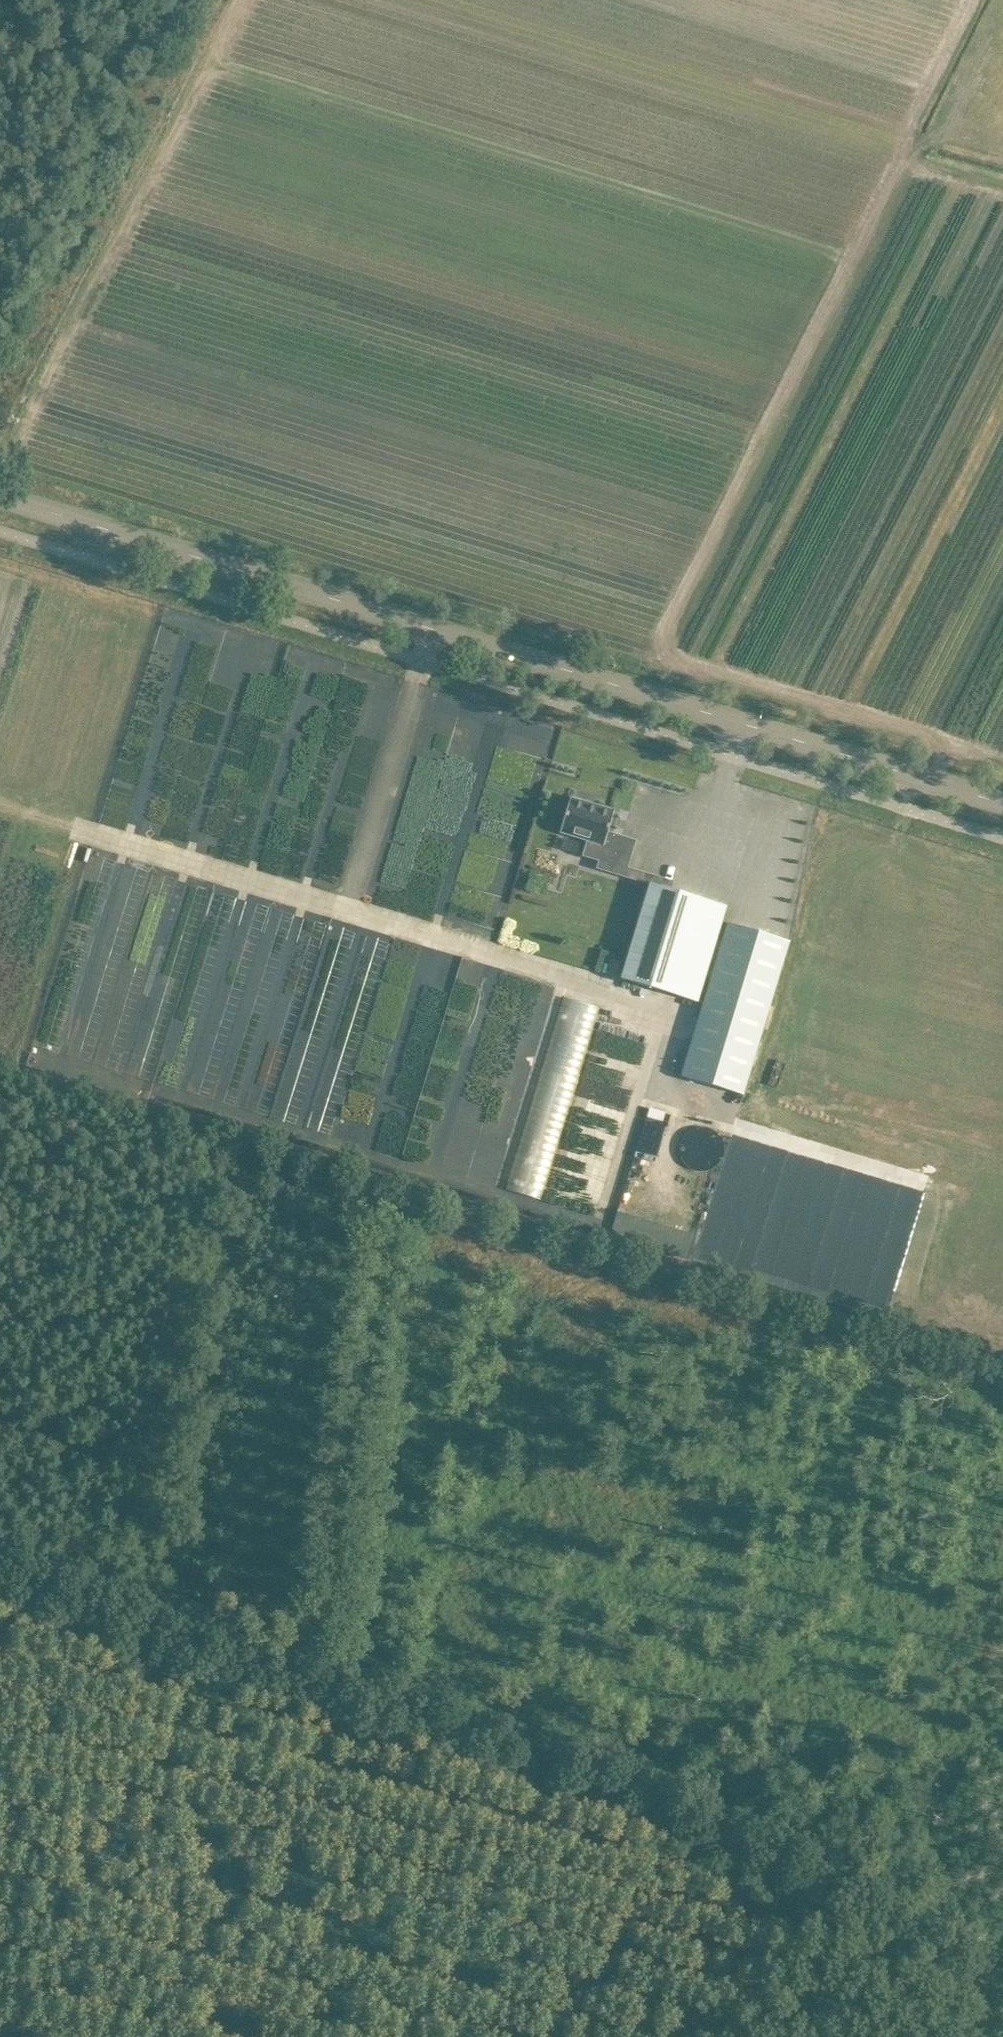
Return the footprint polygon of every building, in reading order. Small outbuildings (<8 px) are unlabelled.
[(570,798),(564,817),(560,832),(588,840),(583,856),(614,865),(622,836),(608,832),(614,811),(570,798)] [(728,923),(728,924),(721,922),(726,906),(670,889),(650,883),(650,884),(644,902),(621,979),(697,1002),(698,1001),(704,1003),(681,1077),(742,1095),(789,942),(728,923)] [(74,964),(75,1015),(155,1015),(155,1005),(153,1005),(153,993),(149,993),(149,989),(132,989),(132,966),(114,966),(114,955),(94,956),(94,964),(74,964)] [(515,1009),(545,1018),(556,985),(526,975),(515,1009)] [(560,995),(509,1189),(546,1199),(598,1005),(560,995)] [(258,1062),(258,1016),(207,1015),(207,1061),(258,1062)]
